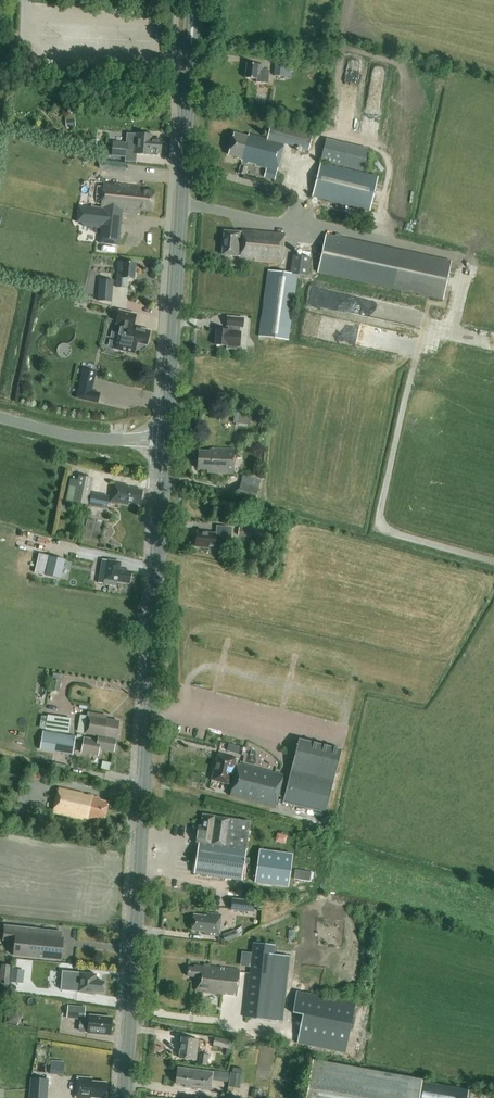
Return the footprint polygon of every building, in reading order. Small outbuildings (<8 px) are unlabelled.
[(292,63),(275,62),(273,76),(291,77),(292,63)] [(268,83),(269,70),(263,70),(263,65),(247,64),(246,79),(257,80),(257,83),(268,83)] [(274,180),(283,144),(309,150),(313,134),(270,123),(266,139),(248,135),(248,137),(235,134),(229,155),(239,158),(238,159),(242,160),(242,162),(266,168),(264,177),(274,180)] [(152,140),(152,135),(137,134),(136,134),(126,133),(126,143),(113,142),(112,156),(125,157),(125,161),(136,162),(137,154),(141,154),(150,155),(158,156),(158,153),(160,153),(161,140),(152,140)] [(326,139),(320,161),(363,172),(368,149),(367,149),(366,151),(361,150),(362,147),(326,139)] [(114,170),(115,162),(104,161),(103,169),(114,170)] [(378,177),(320,162),(312,197),(370,211),(378,177)] [(140,186),(103,182),(100,209),(103,209),(99,243),(119,245),(122,211),(140,213),(140,210),(152,211),(154,191),(140,189),(140,186)] [(97,225),(99,208),(79,206),(76,222),(97,225)] [(282,264),(285,234),(242,230),(242,233),(224,232),(222,255),(239,257),(239,260),(282,264)] [(317,273),(443,300),(451,261),(340,237),(341,234),(336,233),(335,236),(326,234),(317,273)] [(268,270),(259,336),(289,340),(298,275),(307,276),(310,257),(293,255),(290,273),(268,270)] [(119,262),(118,279),(117,288),(126,289),(127,279),(134,280),(136,263),(119,262)] [(98,301),(111,302),(113,280),(100,279),(98,301)] [(116,324),(120,325),(114,347),(135,352),(137,343),(147,345),(150,332),(133,327),(136,315),(120,311),(116,324)] [(215,345),(227,346),(226,349),(237,350),(237,347),(239,347),(241,332),(240,332),(240,329),(242,329),(243,320),(228,318),(227,327),(228,328),(228,331),(217,330),(215,345)] [(99,393),(91,391),(96,372),(83,369),(76,397),(97,403),(99,393)] [(233,474),(235,449),(212,448),(212,449),(208,449),(208,451),(199,450),(198,463),(197,464),(197,466),(198,467),(198,469),(207,469),(207,472),(233,474)] [(70,479),(66,501),(87,505),(93,478),(78,475),(77,480),(70,479)] [(139,505),(142,490),(129,488),(129,486),(115,483),(111,502),(129,505),(129,503),(139,505)] [(258,489),(240,484),(237,497),(254,502),(258,489)] [(107,509),(109,496),(91,493),(89,505),(107,509)] [(214,548),(220,549),(225,550),(226,536),(231,536),(232,528),(217,526),(216,534),(197,532),(196,539),(195,540),(195,544),(196,544),(196,547),(207,548),(207,549),(211,549),(212,549),(213,549),(214,548)] [(49,556),(39,554),(34,573),(44,575),(49,556)] [(49,556),(44,575),(60,579),(64,560),(49,556)] [(103,584),(116,586),(117,582),(129,584),(131,571),(119,569),(120,562),(103,559),(98,582),(103,583),(103,584)] [(58,691),(60,680),(52,679),(50,690),(58,691)] [(88,713),(84,734),(98,736),(116,739),(119,721),(106,719),(107,716),(88,713)] [(47,715),(45,730),(57,732),(68,733),(71,719),(47,715)] [(74,754),(77,736),(43,731),(40,748),(74,754)] [(81,753),(98,756),(99,749),(113,752),(116,739),(98,736),(97,740),(84,737),(81,753)] [(237,764),(238,759),(217,754),(211,780),(232,785),(230,796),(275,807),(277,796),(287,798),(286,804),(325,813),(341,750),(299,739),(293,762),(296,763),(291,784),(281,782),(283,775),(237,764)] [(48,782),(50,770),(33,766),(30,779),(48,782)] [(104,820),(108,802),(92,799),(93,795),(87,794),(87,795),(83,794),(83,793),(58,787),(52,812),(83,819),(83,818),(90,819),(91,817),(104,820)] [(248,864),(249,859),(245,858),(250,822),(215,817),(215,816),(203,815),(201,827),(198,826),(196,843),(198,843),(194,874),(241,880),(244,863),(248,864)] [(292,854),(260,849),(255,882),(287,887),(292,854)] [(294,879),(310,881),(311,872),(295,869),(294,879)] [(253,912),(254,901),(232,898),(231,909),(253,912)] [(218,936),(220,915),(206,913),(206,916),(194,915),(192,930),(203,931),(203,934),(218,936)] [(3,940),(6,940),(14,941),(13,955),(61,960),(63,938),(60,938),(61,931),(39,929),(4,926),(3,940)] [(235,930),(223,935),(225,942),(238,937),(235,930)] [(244,1017),(283,1021),(290,956),(274,954),(275,945),(253,942),(244,1017)] [(9,981),(11,965),(1,964),(0,977),(0,980),(9,981)] [(237,996),(240,970),(208,966),(208,967),(195,965),(194,967),(189,967),(188,976),(197,977),(196,991),(237,996)] [(63,971),(61,990),(93,993),(93,991),(103,992),(104,981),(96,980),(96,974),(63,971)] [(298,1030),(347,1038),(354,1000),(295,990),(292,1011),(301,1012),(298,1030)] [(84,1020),(85,1007),(68,1005),(67,1018),(84,1020)] [(110,1035),(112,1017),(89,1015),(88,1032),(110,1035)] [(214,1037),(213,1045),(230,1049),(232,1041),(214,1037)] [(195,1060),(198,1040),(182,1039),(180,1058),(195,1060)] [(198,1064),(207,1065),(208,1054),(199,1053),(198,1064)] [(64,1073),(64,1060),(51,1059),(50,1073),(64,1073)] [(457,1088),(422,1081),(422,1079),(313,1059),(306,1097),(455,1097),(457,1088)] [(211,1080),(212,1072),(177,1068),(175,1083),(185,1084),(184,1086),(210,1090),(211,1080)] [(230,1072),(219,1071),(218,1081),(229,1082),(228,1086),(240,1088),(242,1074),(230,1072)] [(91,1081),(92,1078),(78,1077),(76,1097),(90,1097),(105,1097),(106,1082),(91,1081)] [(46,1079),(31,1078),(29,1097),(45,1097),(46,1079)]
